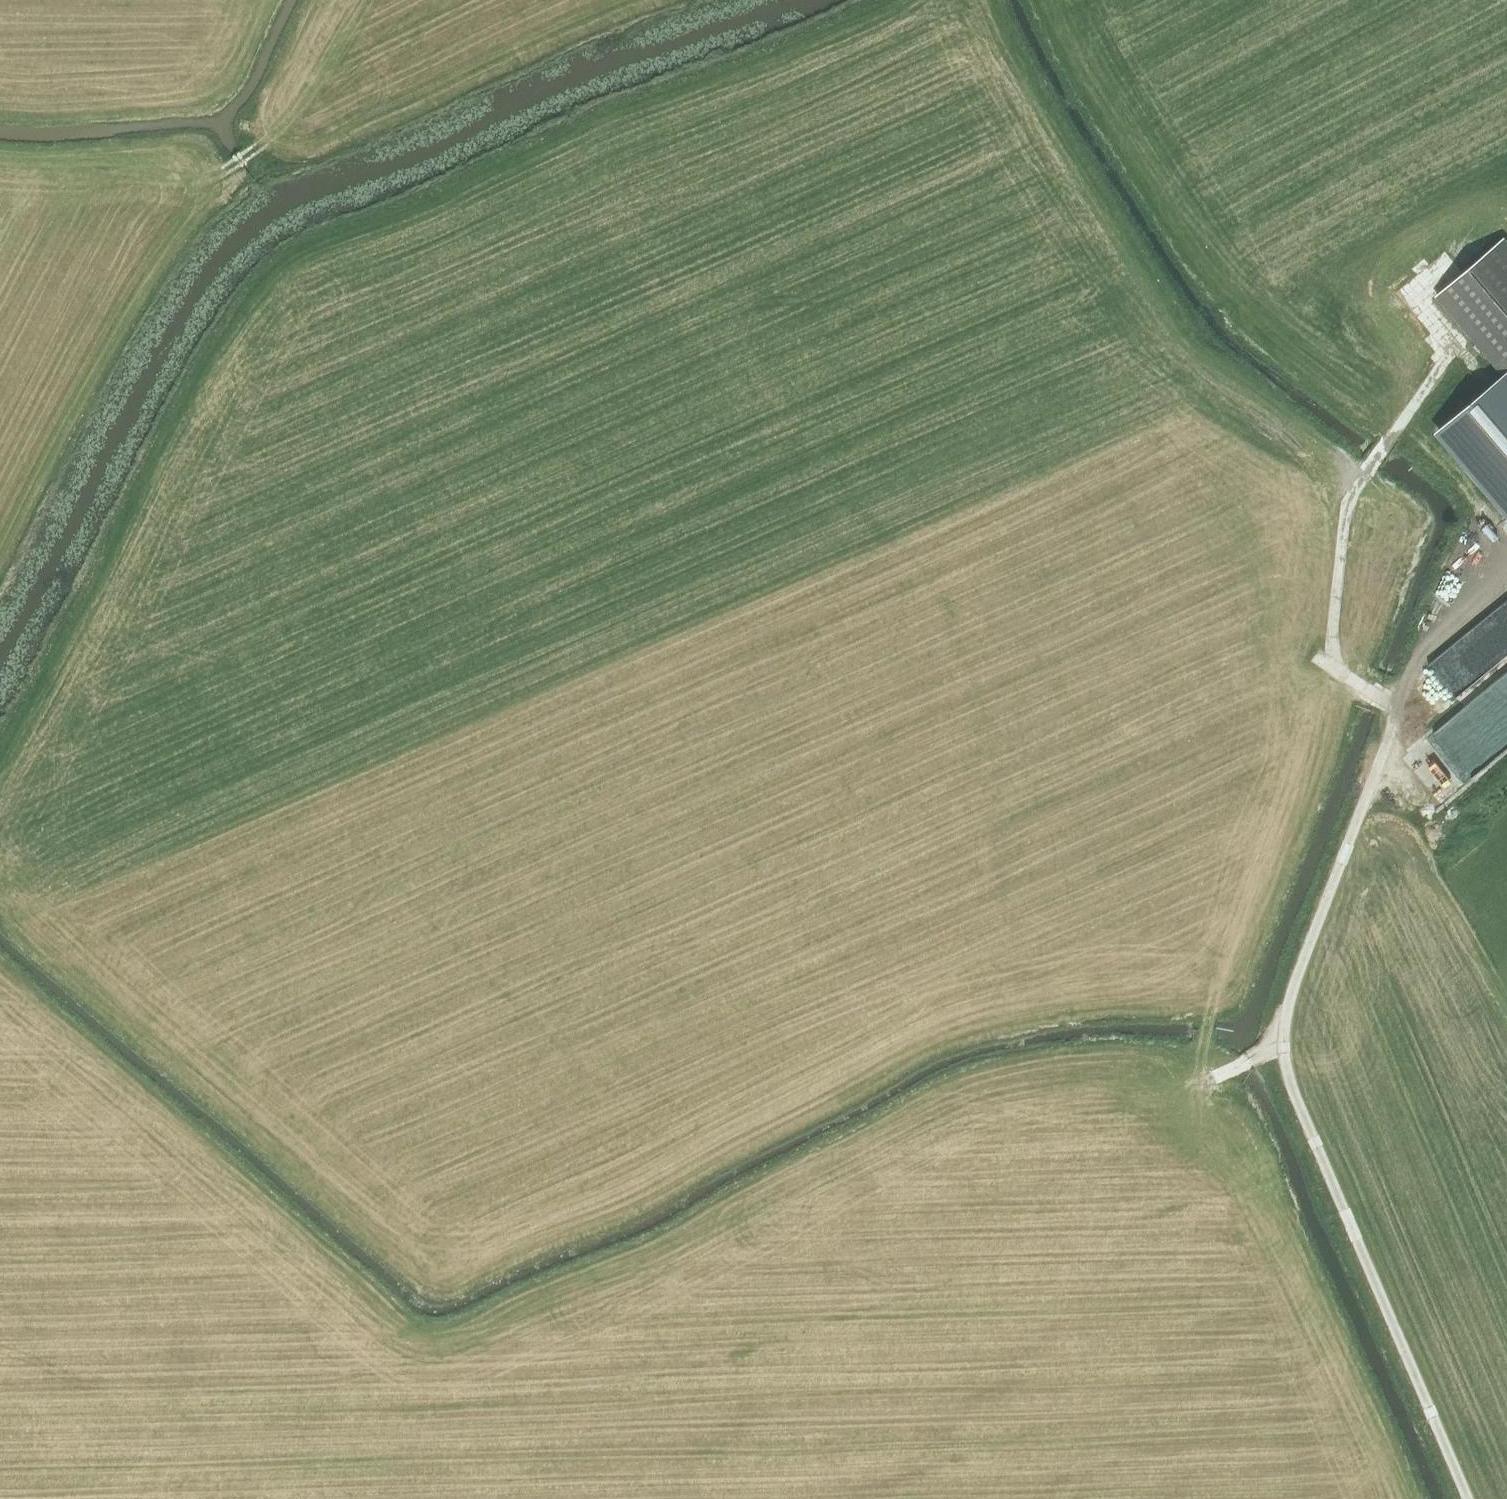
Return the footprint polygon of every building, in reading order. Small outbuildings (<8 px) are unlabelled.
[(1506,238),(1439,295),(1506,375),(1441,430),(1506,508),(1506,240),(1506,238)] [(1470,771),(1492,754),(1456,706),(1434,723),(1470,771)]
